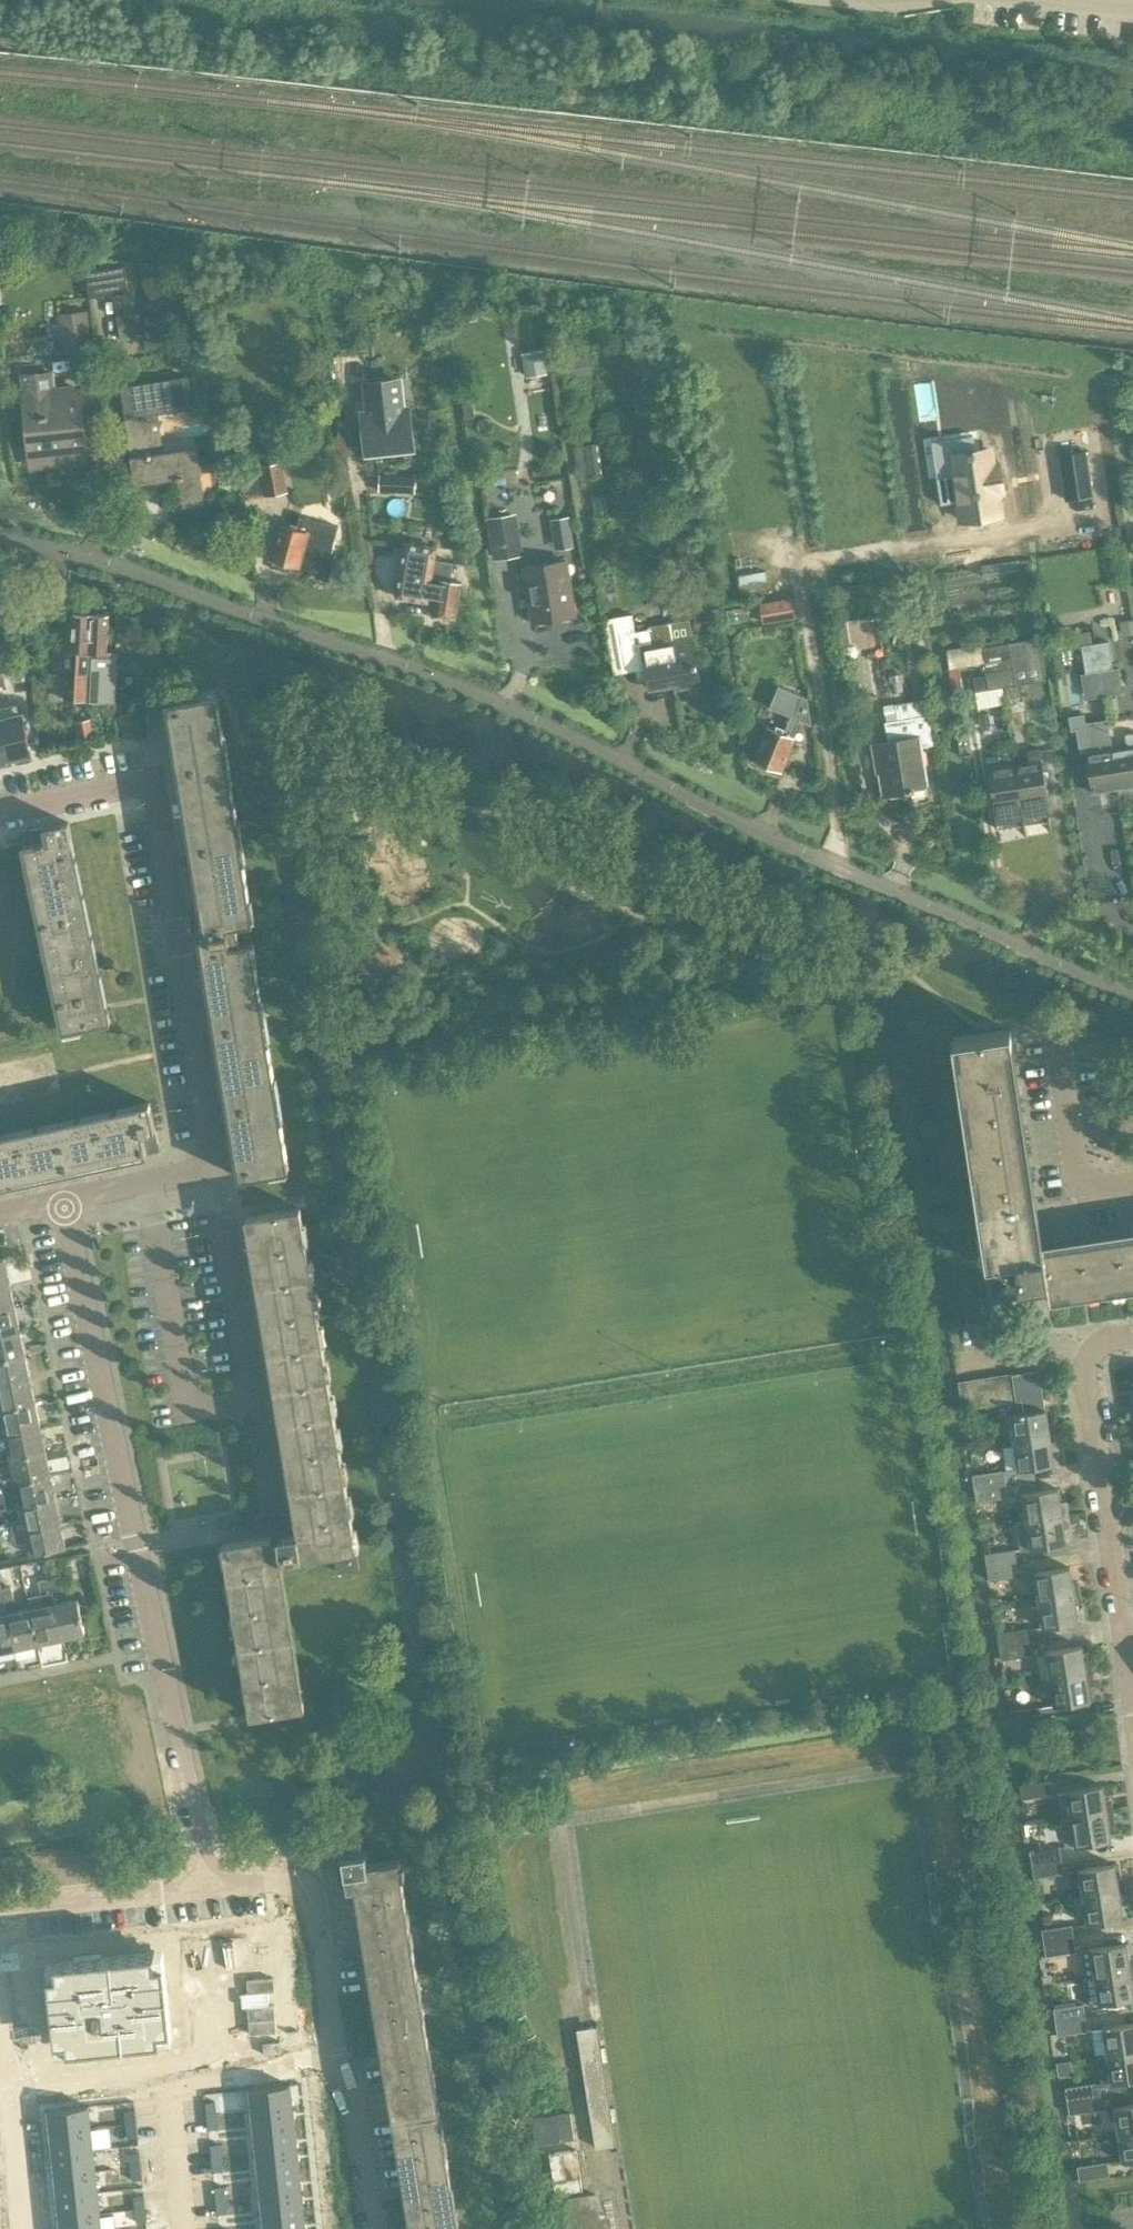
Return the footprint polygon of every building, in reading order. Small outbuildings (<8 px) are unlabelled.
[(86,271),(90,297),(129,292),(125,265),(86,271)] [(59,317),(63,352),(90,349),(85,313),(59,317)] [(51,373),(22,376),(32,465),(84,459),(77,390),(53,392),(51,373)] [(185,378),(121,386),(135,483),(176,477),(177,480),(178,480),(182,508),(184,508),(183,504),(203,501),(203,496),(204,496),(195,438),(163,442),(159,416),(192,411),(186,376),(185,376),(185,378)] [(363,416),(367,451),(412,446),(408,412),(401,412),(397,380),(367,383),(371,416),(363,416)] [(991,450),(976,452),(973,435),(931,442),(936,477),(940,504),(958,501),(961,520),(1000,514),(997,493),(1001,492),(997,465),(993,466),(991,450)] [(257,444),(266,496),(288,492),(279,440),(257,444)] [(664,509),(652,448),(615,455),(627,516),(664,509)] [(1086,452),(1060,456),(1066,500),(1092,496),(1086,452)] [(403,494),(403,477),(380,476),(380,493),(403,494)] [(309,576),(329,581),(337,553),(332,552),(339,526),(301,515),(297,529),(282,524),(273,559),(276,560),(275,563),(285,566),(286,563),(306,568),(305,572),(309,574),(309,576)] [(490,522),(496,557),(520,553),(514,518),(490,522)] [(434,614),(456,618),(462,583),(452,581),(455,563),(435,560),(437,548),(407,542),(397,596),(427,602),(428,598),(436,600),(434,614)] [(524,567),(533,622),(574,615),(566,560),(524,567)] [(87,700),(91,614),(73,613),(71,652),(66,652),(64,699),(87,700)] [(109,615),(91,614),(87,700),(110,701),(113,654),(107,654),(109,615)] [(649,629),(636,631),(632,614),(620,617),(629,672),(647,669),(650,688),(679,683),(680,686),(700,682),(692,636),(690,636),(688,623),(685,621),(651,627),(649,629)] [(1022,641),(1025,657),(1040,654),(1038,638),(1022,641)] [(1082,646),(1084,659),(1111,655),(1109,641),(1082,646)] [(1111,655),(1084,659),(1087,673),(1114,669),(1111,655)] [(984,662),(987,675),(1014,671),(1011,657),(984,662)] [(1014,671),(987,675),(989,689),(1016,685),(1014,671)] [(989,689),(987,675),(973,678),(976,691),(989,689)] [(769,727),(755,760),(758,761),(759,764),(766,767),(769,766),(780,770),(788,751),(789,752),(795,738),(792,737),(799,720),(811,725),(807,698),(779,686),(770,708),(791,717),(784,733),(769,727)] [(198,930),(202,950),(208,949),(244,1165),(237,1166),(239,1178),(289,1169),(251,942),(239,944),(236,925),(253,922),(216,694),(166,702),(168,714),(175,713),(210,928),(198,930)] [(875,744),(884,795),(912,791),(913,797),(926,795),(929,794),(927,784),(921,749),(934,746),(932,736),(929,715),(923,716),(921,700),(895,705),(898,720),(885,722),(889,742),(875,744)] [(0,708),(0,730),(6,761),(31,755),(20,703),(0,708)] [(1119,788),(1113,748),(1108,720),(1086,723),(1084,714),(1070,717),(1072,730),(1078,729),(1081,751),(1086,750),(1092,792),(1119,788)] [(1113,748),(1119,788),(1132,786),(1132,733),(1126,734),(1128,746),(1113,748)] [(1030,762),(1015,764),(1022,804),(1025,824),(1051,820),(1047,800),(1048,800),(1040,748),(1028,750),(1030,762)] [(999,755),(986,757),(995,809),(995,814),(998,829),(1015,826),(1025,824),(1022,804),(1015,764),(1001,767),(999,755)] [(43,828),(46,841),(22,846),(39,926),(59,1019),(62,1032),(111,1022),(109,1010),(102,1012),(65,838),(72,837),(68,822),(43,828)] [(1014,1056),(1010,1029),(952,1038),(986,1261),(990,1261),(996,1302),(1049,1294),(1050,1302),(1132,1290),(1132,1237),(1063,1247),(1062,1242),(1036,1245),(1008,1057),(1014,1056)] [(147,1154),(143,1133),(156,1130),(150,1102),(135,1105),(137,1112),(0,1142),(0,1186),(147,1154)] [(308,1558),(357,1549),(300,1207),(246,1216),(297,1533),(271,1537),(271,1535),(222,1543),(250,1715),(305,1706),(281,1559),(307,1555),(308,1558)] [(0,1259),(0,1284),(9,1282),(4,1258),(0,1259)] [(15,1306),(9,1282),(0,1284),(0,1309),(15,1306)] [(20,1330),(15,1306),(0,1309),(0,1335),(20,1330)] [(25,1354),(20,1330),(0,1335),(0,1360),(25,1354)] [(30,1378),(25,1354),(0,1360),(0,1385),(30,1378)] [(1009,1415),(1014,1442),(1057,1436),(1055,1425),(1049,1426),(1046,1409),(1045,1409),(1039,1370),(1040,1370),(1040,1369),(1012,1373),(1017,1401),(1022,1400),(1024,1411),(1021,1412),(1021,1413),(1009,1415)] [(1003,1403),(1017,1401),(1012,1373),(999,1375),(1003,1403)] [(990,1405),(1003,1403),(999,1375),(986,1377),(990,1405)] [(977,1407),(990,1405),(986,1377),(973,1379),(977,1407)] [(0,1385),(0,1407),(0,1410),(35,1402),(30,1378),(0,1385)] [(963,1409),(977,1407),(973,1379),(958,1381),(963,1409)] [(0,1424),(0,1435),(40,1426),(35,1402),(0,1410),(3,1424),(0,1424)] [(0,1435),(0,1446),(8,1444),(11,1458),(46,1450),(40,1426),(0,1435)] [(1057,1436),(1014,1442),(1015,1453),(1006,1455),(1008,1469),(1018,1468),(1018,1469),(1054,1464),(1052,1448),(1059,1446),(1057,1436)] [(0,1474),(0,1485),(51,1474),(46,1450),(11,1458),(14,1471),(0,1474)] [(973,1475),(975,1488),(1005,1484),(1003,1470),(973,1475)] [(0,1485),(0,1496),(4,1495),(7,1509),(21,1506),(56,1498),(51,1474),(0,1485)] [(1005,1484),(975,1488),(977,1501),(1007,1497),(1005,1484)] [(1016,1522),(1069,1514),(1067,1503),(1061,1504),(1058,1488),(1021,1493),(1025,1520),(1016,1522)] [(0,1524),(0,1529),(1,1535),(61,1522),(56,1498),(21,1506),(24,1519),(0,1524)] [(1069,1514),(1016,1522),(1020,1550),(1066,1543),(1064,1526),(1070,1525),(1069,1514)] [(61,1522),(1,1535),(4,1546),(28,1540),(31,1554),(66,1547),(61,1522)] [(984,1553),(987,1567),(1017,1562),(1015,1549),(984,1553)] [(335,1555),(338,1572),(360,1568),(357,1551),(335,1555)] [(1017,1562),(987,1567),(989,1580),(1019,1576),(1017,1562)] [(1033,1572),(1037,1600),(1081,1593),(1079,1582),(1072,1583),(1070,1567),(1033,1572)] [(63,1591),(60,1577),(49,1579),(52,1593),(63,1591)] [(44,1606),(31,1609),(38,1644),(62,1639),(54,1604),(52,1593),(49,1579),(39,1582),(44,1606)] [(7,1614),(14,1649),(38,1644),(31,1609),(17,1612),(12,1587),(1,1590),(4,1604),(7,1614)] [(1081,1593),(1037,1600),(1041,1627),(1078,1621),(1076,1605),(1082,1604),(1081,1593)] [(78,1599),(54,1604),(62,1639),(85,1634),(78,1599)] [(0,1616),(0,1652),(14,1649),(7,1614),(0,1616)] [(996,1632),(998,1646),(1028,1641),(1026,1628),(996,1632)] [(1028,1641),(998,1646),(1000,1659),(1030,1655),(1028,1641)] [(1045,1651),(1049,1678),(1092,1672),(1091,1661),(1084,1662),(1082,1645),(1045,1651)] [(1092,1672),(1049,1678),(1053,1706),(1090,1700),(1088,1684),(1094,1683),(1092,1672)] [(1008,1711),(1010,1725),(1040,1720),(1038,1707),(1008,1711)] [(1019,1785),(1021,1798),(1051,1794),(1049,1780),(1019,1785)] [(1066,1790),(1070,1818),(1113,1811),(1112,1800),(1105,1801),(1103,1785),(1066,1790)] [(1113,1811),(1070,1818),(1074,1845),(1111,1840),(1108,1823),(1115,1822),(1113,1811)] [(1029,1850),(1031,1864),(1061,1859),(1059,1846),(1029,1850)] [(398,1859),(367,1864),(365,1852),(342,1856),(345,1874),(348,1887),(350,1887),(361,1886),(417,2228),(459,2228),(398,1859)] [(1061,1859),(1031,1864),(1033,1877),(1063,1873),(1061,1859)] [(1078,1869),(1082,1897),(1125,1890),(1124,1879),(1117,1880),(1115,1864),(1078,1869)] [(1125,1890),(1082,1897),(1086,1924),(1123,1919),(1120,1902),(1127,1901),(1125,1890)] [(1041,1929),(1043,1943),(1073,1938),(1071,1925),(1041,1929)] [(1073,1938),(1043,1943),(1045,1956),(1075,1952),(1073,1938)] [(1081,1950),(1085,1977),(1094,1976),(1132,1970),(1132,1959),(1129,1959),(1126,1943),(1090,1948),(1081,1950)] [(57,1973),(48,1974),(55,2041),(67,2040),(68,2049),(90,2047),(89,2037),(98,2036),(99,2046),(161,2039),(160,2030),(172,2029),(165,1962),(156,1963),(155,1951),(55,1962),(57,1973)] [(1094,1976),(1085,1977),(1089,2004),(1098,2003),(1132,1998),(1132,1986),(1132,1981),(1132,1970),(1094,1976)] [(1053,2008),(1055,2022),(1085,2017),(1083,2004),(1053,2008)] [(1085,2017),(1055,2022),(1057,2035),(1087,2031),(1085,2017)] [(1106,2054),(1132,2050),(1132,2022),(1102,2027),(1102,2028),(1093,2029),(1097,2056),(1106,2054)] [(614,2148),(597,2027),(577,2030),(595,2151),(614,2148)] [(281,2053),(280,2041),(263,2043),(264,2055),(281,2053)] [(1106,2054),(1110,2082),(1132,2078),(1132,2050),(1106,2054)] [(1065,2087),(1067,2101),(1097,2096),(1095,2083),(1065,2087)] [(291,2085),(250,2089),(252,2111),(293,2107),(291,2085)] [(1097,2096),(1067,2101),(1069,2114),(1099,2110),(1097,2096)] [(215,2102),(206,2103),(208,2116),(217,2115),(215,2102)] [(1118,2133),(1132,2131),(1132,2103),(1113,2106),(1118,2133)] [(89,2106),(48,2110),(51,2133),(91,2128),(89,2106)] [(293,2107),(252,2111),(254,2133),(295,2128),(293,2107)] [(134,2110),(125,2111),(127,2125),(136,2124),(134,2110)] [(571,2113),(531,2119),(535,2147),(575,2141),(571,2113)] [(217,2115),(208,2116),(209,2129),(218,2128),(217,2115)] [(136,2124),(127,2125),(128,2138),(137,2137),(136,2124)] [(91,2128),(51,2133),(53,2154),(94,2150),(91,2128)] [(295,2128),(254,2133),(256,2154),(297,2149),(295,2128)] [(1118,2133),(1122,2161),(1132,2159),(1132,2131),(1118,2133)] [(220,2144),(211,2145),(212,2158),(221,2157),(220,2144)] [(297,2149),(256,2154),(259,2175),(300,2171),(297,2149)] [(94,2150),(53,2154),(55,2175),(96,2171),(94,2150)] [(575,2150),(548,2154),(555,2194),(582,2190),(575,2150)] [(139,2153),(130,2154),(131,2167),(140,2166),(139,2153)] [(221,2157),(212,2158),(214,2172),(223,2171),(221,2157)] [(1077,2166),(1079,2180),(1109,2175),(1107,2162),(1077,2166)] [(140,2166),(131,2167),(133,2180),(142,2179),(140,2166)] [(96,2171),(55,2175),(57,2196),(98,2192),(96,2171)] [(300,2171),(259,2175),(261,2196),(302,2192),(300,2171)] [(224,2186),(215,2187),(217,2201),(226,2200),(224,2186)] [(98,2192),(57,2196),(60,2218),(100,2213),(98,2192)] [(302,2192),(261,2196),(263,2217),(304,2213),(302,2192)] [(556,2200),(561,2228),(606,2228),(606,2226),(600,2227),(595,2194),(556,2200)] [(143,2195),(134,2196),(136,2209),(145,2208),(143,2195)] [(226,2200),(217,2201),(218,2214),(227,2213),(226,2200)] [(145,2208),(136,2209),(137,2223),(146,2222),(145,2208)] [(60,2218),(61,2228),(102,2228),(100,2213),(60,2218)] [(263,2217),(264,2228),(306,2228),(304,2213),(263,2217)]
